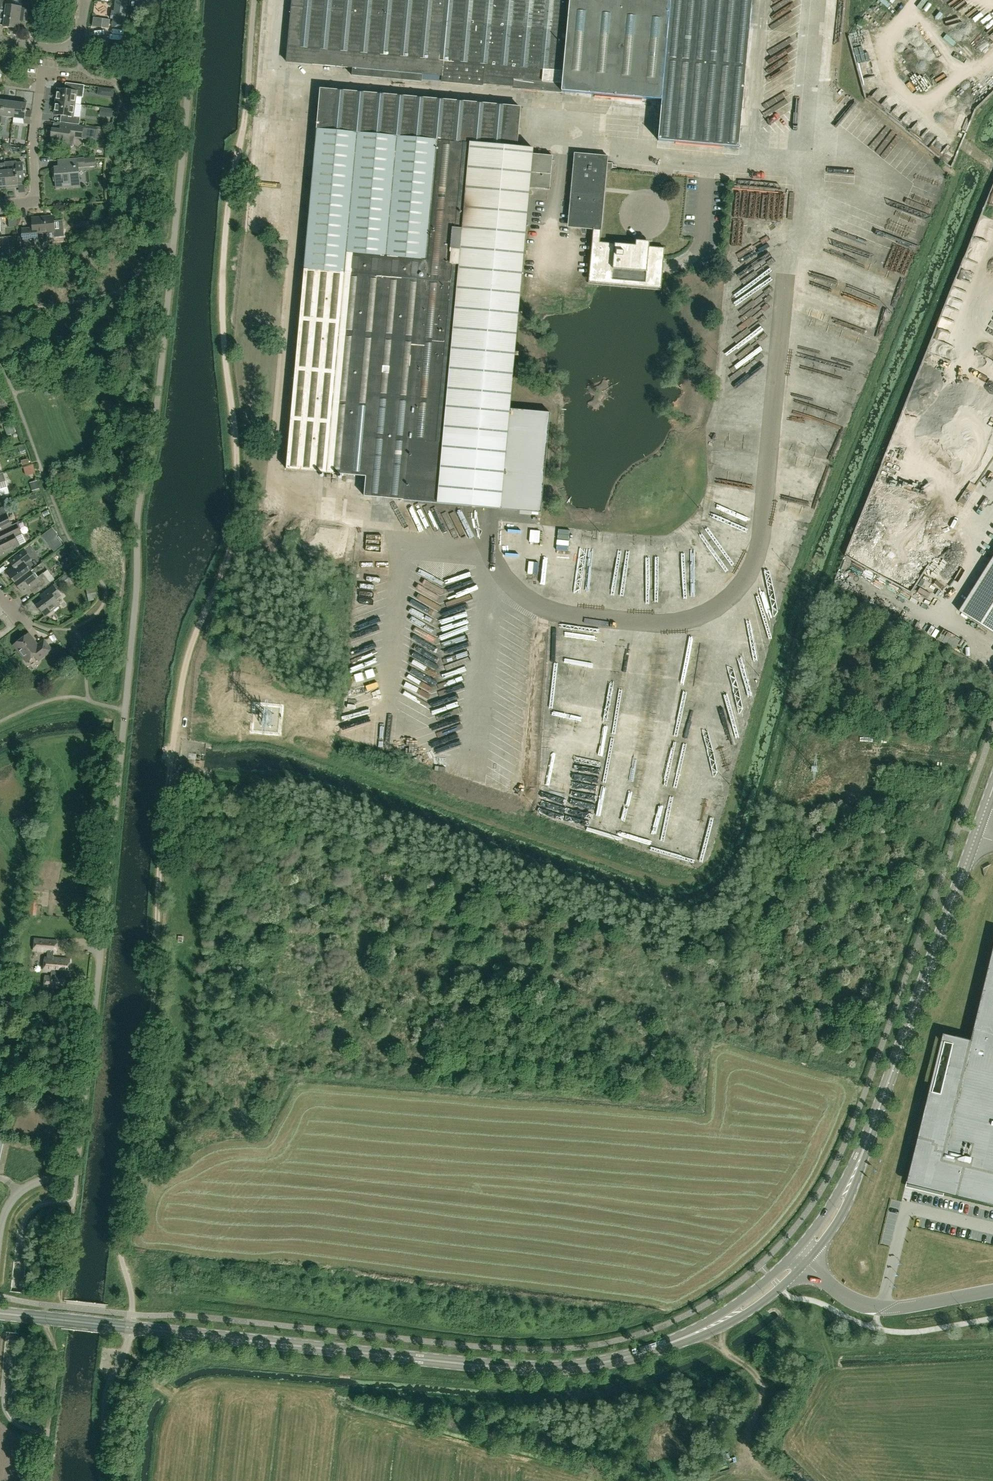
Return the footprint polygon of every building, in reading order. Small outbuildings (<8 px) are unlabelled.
[(21,7),(6,5),(7,0),(0,0),(0,15),(5,15),(3,27),(19,29),(20,21),(27,22),(30,1),(22,0),(21,7)] [(739,147),(752,0),(293,0),(287,62),(353,68),(352,75),(421,81),(422,74),(442,76),(442,81),(482,85),(482,83),(512,85),(513,78),(523,79),(522,88),(542,90),(543,81),(562,83),(562,91),(662,100),(658,140),(739,147)] [(117,20),(124,21),(127,3),(120,2),(117,20)] [(982,9),(971,15),(973,20),(985,14),(982,9)] [(83,98),(83,92),(84,85),(70,83),(69,90),(57,89),(56,102),(75,104),(76,97),(83,98)] [(511,409),(531,188),(549,190),(552,156),(534,155),(534,148),(518,146),(522,107),(321,88),(286,469),(367,476),(365,496),(405,499),(405,500),(501,509),(542,512),(550,413),(511,409)] [(13,118),(16,100),(7,99),(7,101),(4,100),(1,124),(5,124),(6,117),(13,118)] [(30,124),(32,112),(26,111),(27,103),(24,103),(24,101),(16,100),(13,118),(25,119),(24,123),(30,124)] [(73,116),(75,104),(56,102),(54,114),(66,116),(65,123),(68,123),(78,124),(79,124),(80,117),(73,116)] [(77,125),(78,124),(68,123),(67,125),(65,125),(65,127),(64,127),(62,129),(62,131),(52,129),(51,141),(63,143),(63,148),(70,149),(74,146),(76,138),(83,139),(84,126),(77,125)] [(662,285),(665,248),(649,246),(649,242),(636,241),(636,245),(599,242),(600,228),(606,162),(607,162),(608,156),(575,153),(574,160),(576,160),(570,225),(594,227),(589,278),(662,285)] [(78,167),(85,166),(88,165),(89,166),(96,165),(95,158),(84,159),(84,158),(65,160),(66,166),(53,168),(54,181),(56,181),(57,188),(69,187),(69,180),(79,179),(78,167)] [(24,181),(23,165),(22,163),(16,163),(16,164),(5,165),(7,189),(18,188),(18,182),(24,181)] [(931,206),(936,208),(939,199),(935,197),(931,206)] [(63,221),(54,222),(53,217),(32,219),(33,228),(22,229),(23,240),(24,240),(25,247),(35,246),(35,239),(37,238),(37,233),(54,232),(55,237),(64,236),(63,221)] [(11,259),(10,249),(3,250),(3,249),(0,246),(0,260),(11,259)] [(752,407),(741,407),(742,421),(752,421),(752,407)] [(29,473),(37,471),(36,464),(27,465),(29,473)] [(6,481),(3,473),(0,474),(0,496),(10,493),(6,481)] [(12,525),(6,514),(9,513),(6,506),(0,509),(0,531),(12,525)] [(26,541),(17,523),(0,532),(0,554),(26,541)] [(25,549),(12,559),(9,561),(14,567),(7,572),(16,583),(32,571),(23,560),(29,555),(25,549)] [(992,631),(992,558),(960,610),(992,631)] [(860,577),(865,568),(854,563),(850,571),(860,577)] [(37,578),(32,571),(16,583),(24,594),(34,587),(38,592),(50,583),(43,573),(37,578)] [(66,575),(58,581),(63,587),(70,580),(66,575)] [(53,586),(44,593),(40,596),(43,601),(38,605),(46,616),(60,604),(56,599),(61,595),(53,586)] [(38,661),(52,650),(44,640),(36,646),(27,634),(14,645),(28,662),(35,657),(38,661)] [(978,642),(973,644),(978,657),(983,656),(978,642)] [(725,775),(719,777),(722,788),(729,786),(725,775)] [(36,899),(27,898),(26,913),(35,914),(36,899)] [(71,959),(54,958),(54,953),(57,953),(58,941),(35,939),(34,951),(48,952),(47,958),(45,957),(44,971),(52,971),(52,976),(46,976),(45,987),(64,989),(65,977),(61,977),(62,973),(70,973),(71,959)] [(914,1162),(920,1164),(915,1186),(941,1192),(942,1187),(992,1199),(992,946),(970,1040),(954,1108),(938,1104),(941,1094),(931,1092),(914,1162)]
